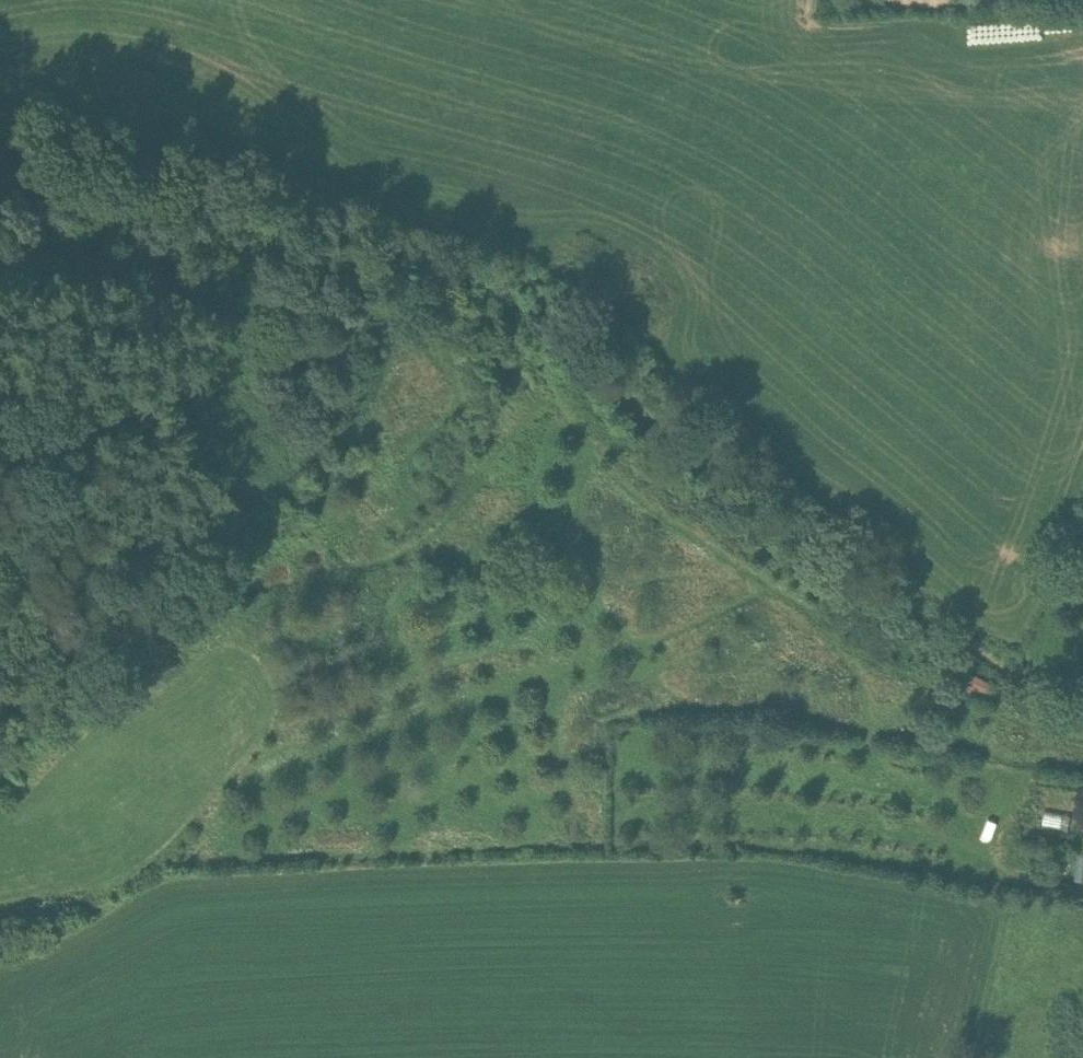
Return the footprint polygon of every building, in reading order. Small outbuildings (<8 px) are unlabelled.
[(966,688),(986,694),(990,676),(970,671),(966,688)] [(1045,822),(1070,825),(1072,813),(1047,809),(1045,822)]
